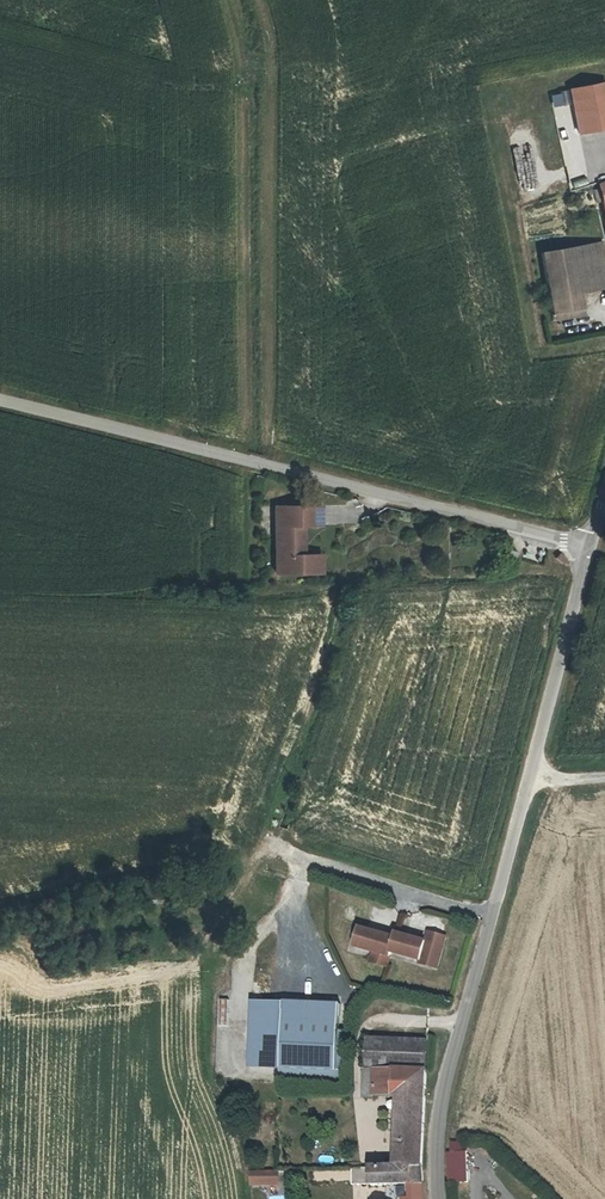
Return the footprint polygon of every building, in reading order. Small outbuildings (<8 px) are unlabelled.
[(570,90),(579,134),(604,129),(604,83),(570,90)] [(585,187),(584,157),(565,158),(566,178),(569,177),(570,188),(585,187)] [(603,243),(543,254),(553,311),(585,306),(583,293),(604,289),(604,253),(603,243)] [(583,325),(561,327),(562,335),(584,333),(583,325)] [(323,557),(301,558),(301,528),(323,527),(323,507),(276,507),(277,574),(323,574),(323,557)] [(517,552),(507,549),(505,554),(515,558),(517,552)] [(561,552),(556,557),(562,562),(566,558),(561,552)] [(393,936),(360,927),(354,949),(372,953),(370,961),(384,965),(388,950),(422,959),(420,965),(435,969),(444,938),(429,934),(428,941),(395,932),(393,936)] [(339,1004),(255,999),(252,1064),(283,1065),(283,1077),(335,1080),(339,1004)] [(356,1076),(420,1078),(419,1046),(357,1045),(356,1076)] [(395,1169),(422,1167),(421,1106),(420,1078),(356,1076),(356,1103),(391,1103),(394,1162),(395,1169)] [(449,1157),(450,1180),(450,1184),(470,1184),(470,1143),(454,1142),(454,1154),(450,1154),(449,1157)] [(422,1167),(395,1169),(370,1170),(371,1189),(425,1185),(422,1171),(422,1167)] [(251,1171),(252,1187),(282,1186),(281,1170),(251,1171)] [(346,1171),(313,1172),(314,1182),(346,1180),(346,1171)]
